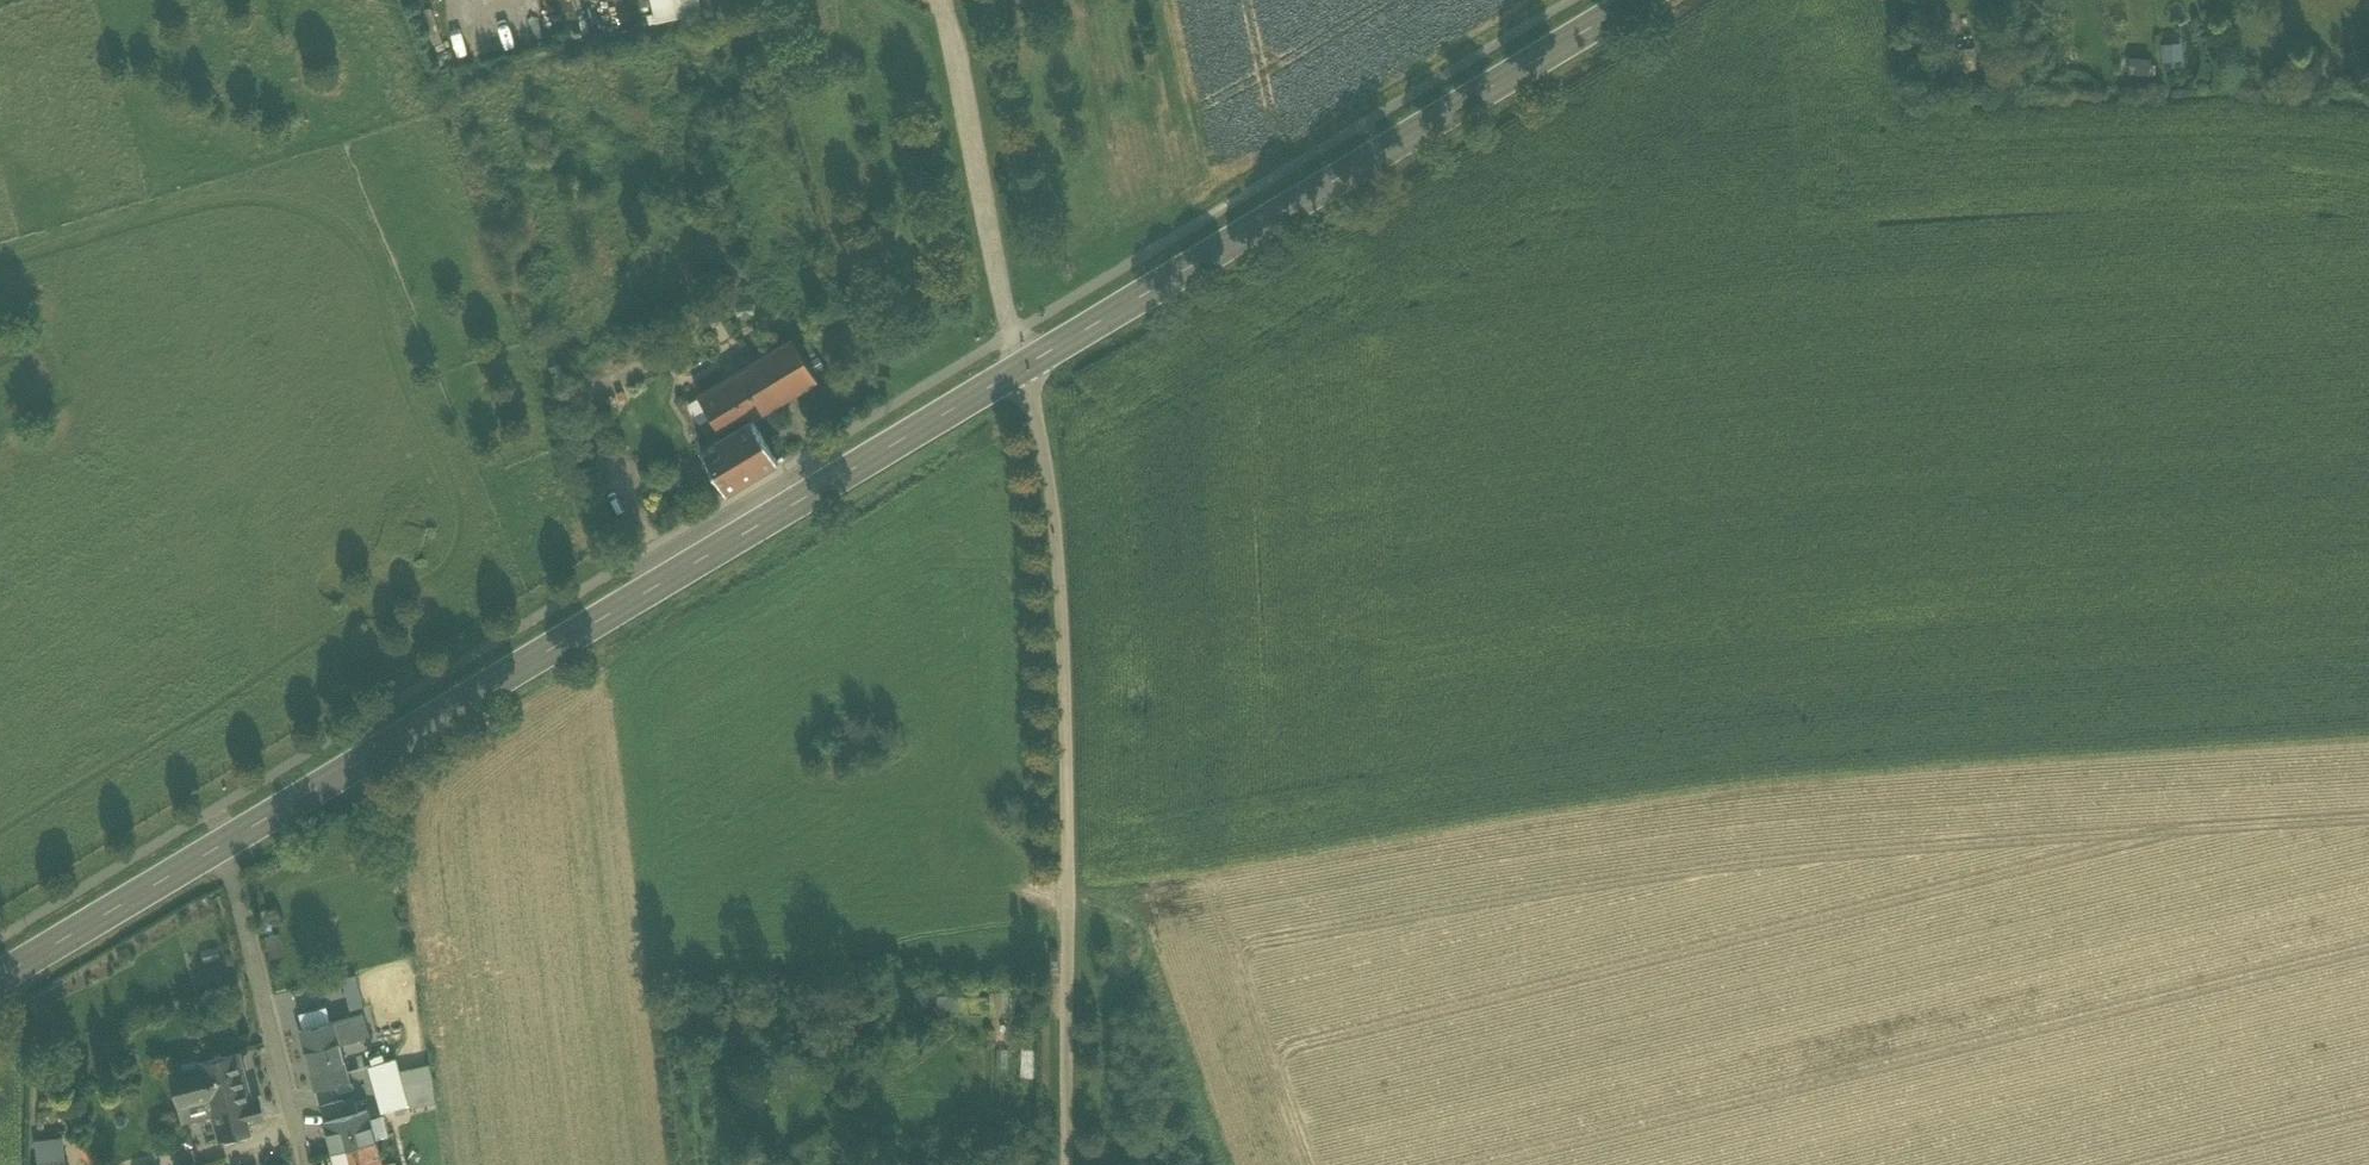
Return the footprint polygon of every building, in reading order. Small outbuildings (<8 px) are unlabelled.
[(656,21),(702,11),(700,0),(652,0),(656,21)] [(2163,42),(2165,66),(2186,65),(2185,41),(2163,42)] [(700,392),(726,435),(752,418),(816,379),(791,338),(700,392)] [(778,461),(752,418),(726,435),(701,449),(727,492),(778,461)] [(333,1023),(339,1043),(368,1035),(363,1015),(333,1023)] [(302,1031),(317,1089),(349,1080),(339,1043),(333,1023),(302,1031)] [(199,1063),(200,1067),(172,1075),(180,1105),(208,1098),(212,1113),(213,1113),(220,1138),(249,1130),(247,1120),(263,1116),(258,1100),(253,1101),(239,1052),(199,1063)] [(383,1112),(408,1105),(395,1059),(384,1063),(382,1056),(373,1059),(374,1065),(370,1066),(383,1112)] [(208,1098),(180,1105),(184,1121),(212,1113),(208,1098)] [(320,1107),(325,1121),(359,1112),(356,1103),(345,1106),(344,1101),(320,1107)] [(325,1121),(333,1151),(375,1140),(367,1110),(359,1112),(325,1121)] [(75,1142),(91,1164),(93,1164),(104,1158),(88,1133),(75,1142)] [(69,1161),(65,1161),(62,1135),(36,1137),(38,1163),(33,1164),(69,1164),(69,1161)] [(375,1140),(333,1151),(336,1164),(382,1164),(375,1140)]
